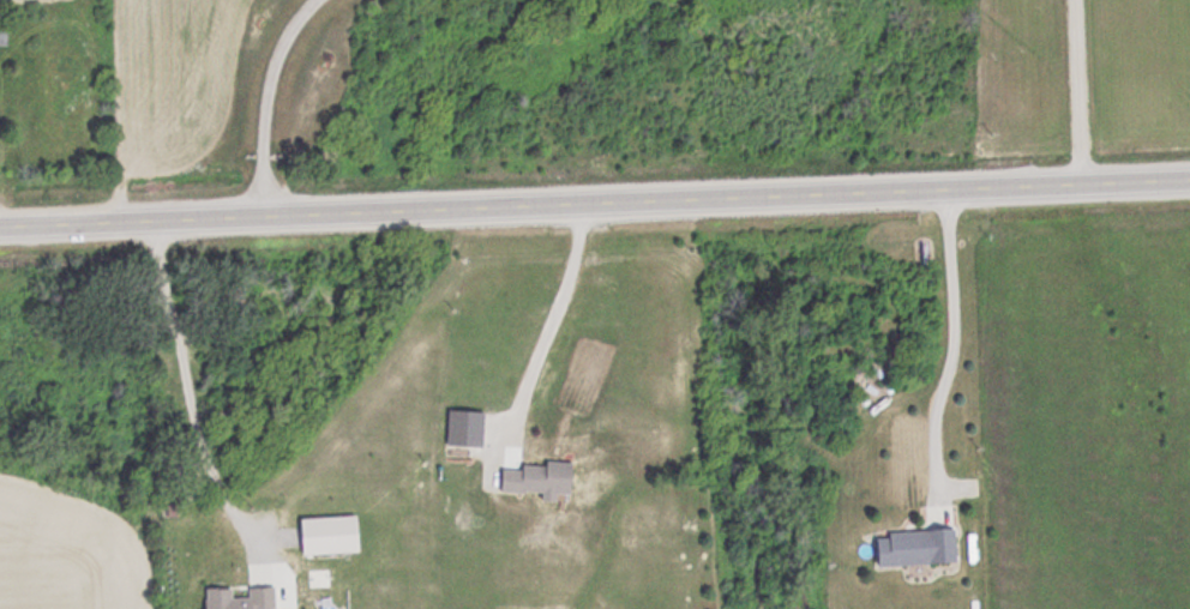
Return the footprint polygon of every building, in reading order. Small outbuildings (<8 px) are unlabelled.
[(11,23),(0,23),(0,47),(11,47),(11,23)] [(580,467),(527,465),(527,472),(505,471),(504,494),(579,496),(580,467)] [(879,534),(881,567),(960,563),(958,530),(879,534)]
